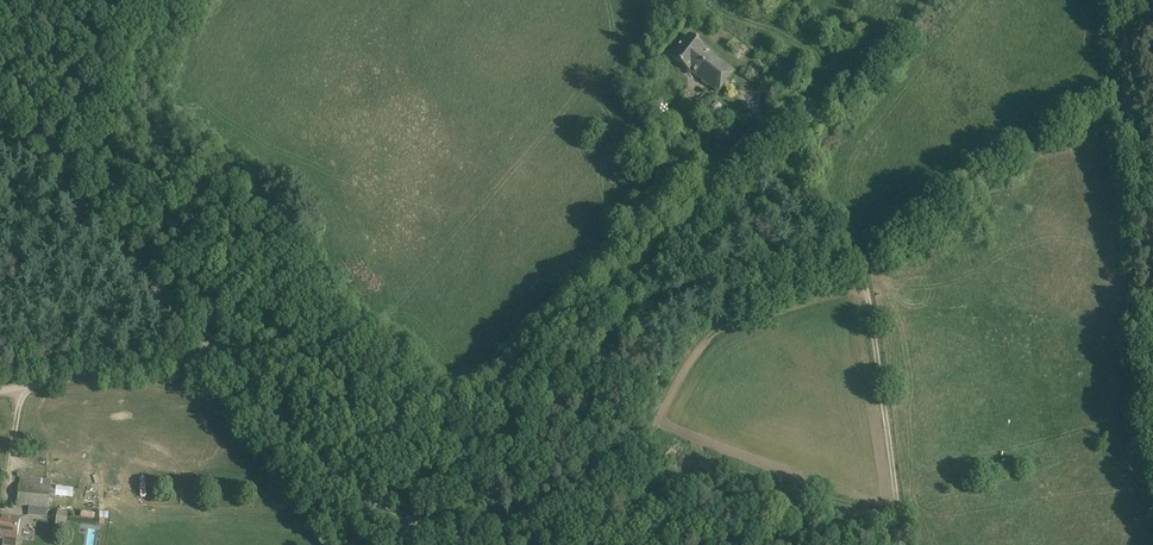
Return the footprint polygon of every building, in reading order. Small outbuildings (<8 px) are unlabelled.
[(672,56),(708,83),(717,91),(734,70),(706,48),(707,47),(689,34),(672,56)] [(47,517),(48,509),(50,496),(74,498),(74,488),(56,486),(56,490),(50,490),(51,486),(52,480),(20,476),(19,483),(17,506),(29,507),(28,516),(47,517)] [(58,511),(56,524),(67,525),(69,512),(58,511)] [(4,544),(16,544),(20,518),(0,515),(0,538),(5,539),(4,544)]
